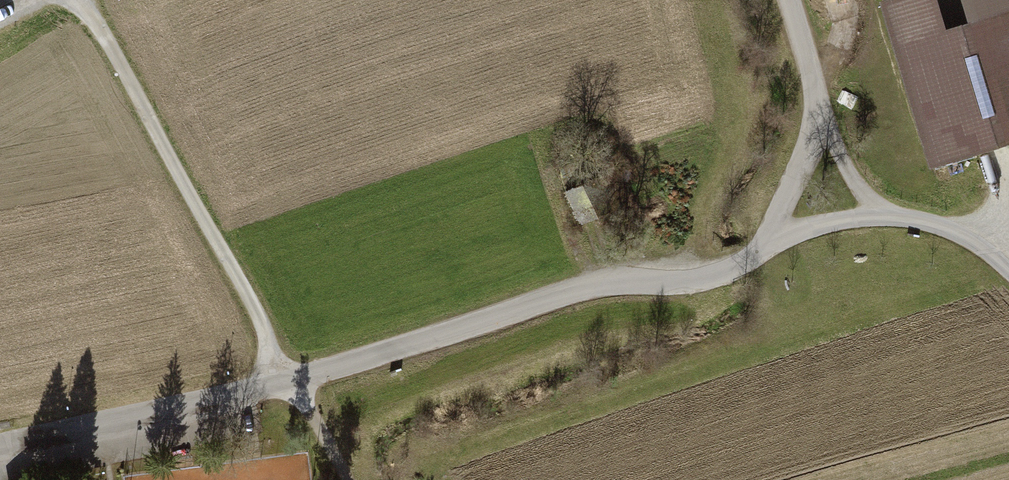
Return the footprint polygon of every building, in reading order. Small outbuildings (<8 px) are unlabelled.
[(940,30),(931,0),(892,0),(873,6),(923,171),(1008,145),(1008,9),(940,30)]
